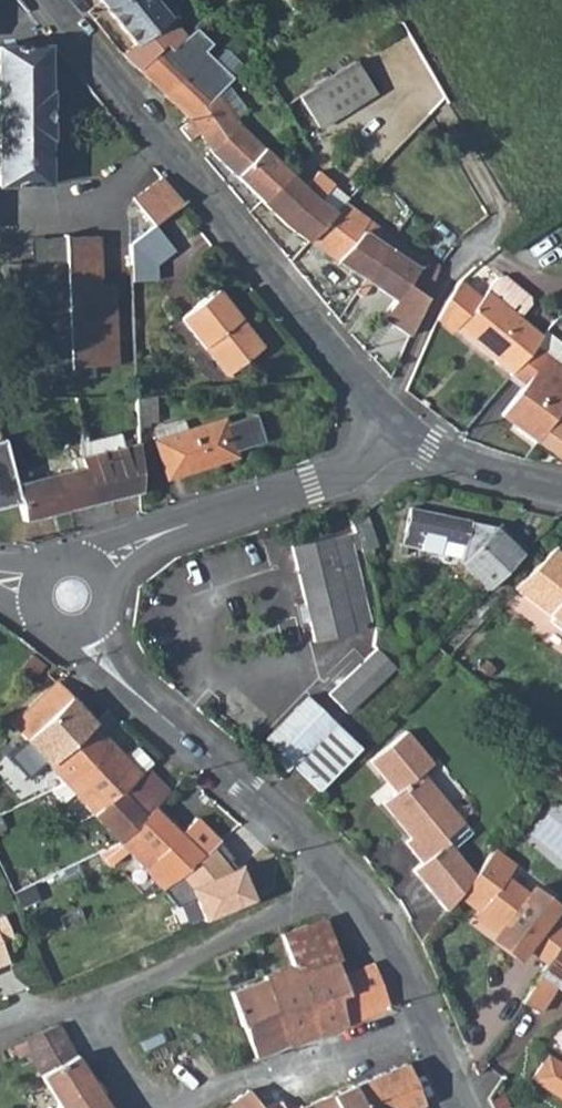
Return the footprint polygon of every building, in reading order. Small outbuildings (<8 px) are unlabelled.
[(27,8),(21,0),(0,0),(0,9),(27,8)] [(156,0),(99,0),(147,59),(147,58),(165,45),(172,50),(179,45),(187,38),(156,0)] [(212,47),(198,30),(187,38),(179,45),(172,50),(165,45),(147,58),(147,59),(138,67),(191,119),(221,89),(232,79),(207,53),(212,47)] [(46,45),(0,46),(0,185),(46,183),(45,138),(48,138),(49,90),(46,90),(46,45)] [(322,133),(377,101),(359,67),(303,100),(322,133)] [(228,110),(234,105),(221,89),(191,119),(181,127),(189,138),(198,131),(210,150),(263,201),(290,175),(291,174),(240,127),(228,110)] [(156,220),(181,201),(160,174),(132,196),(152,223),(156,220)] [(263,201),(289,226),(308,240),(335,211),(319,200),(330,189),(314,175),(303,187),(291,174),(290,175),(263,201)] [(308,240),(418,315),(433,279),(414,267),(380,244),(388,234),(367,220),(361,228),(335,211),(308,240)] [(152,223),(136,236),(128,242),(129,256),(151,256),(171,239),(156,220),(152,223)] [(99,283),(97,232),(49,235),(49,248),(31,248),(32,259),(16,260),(18,306),(52,304),(52,313),(30,314),(32,365),(91,362),(117,362),(116,334),(113,335),(112,307),(115,307),(114,282),(99,283)] [(31,248),(49,248),(49,235),(31,235),(31,248)] [(414,267),(433,279),(438,266),(422,255),(414,267)] [(151,256),(129,256),(130,272),(152,271),(151,256)] [(92,371),(91,362),(32,365),(30,314),(52,313),(52,304),(18,306),(16,260),(5,260),(28,373),(92,371)] [(545,331),(522,313),(531,302),(501,278),(492,289),(489,286),(455,328),(510,374),(545,331)] [(232,310),(214,287),(179,315),(216,363),(248,340),(232,320),(227,314),(232,310)] [(232,320),(236,316),(232,310),(227,314),(232,320)] [(561,408),(561,366),(557,362),(561,356),(561,345),(545,331),(510,374),(523,385),(500,414),(538,440),(558,414),(561,408)] [(254,347),(248,340),(216,363),(222,372),(254,347)] [(136,420),(157,419),(157,392),(135,394),(136,420)] [(538,440),(561,457),(561,408),(558,414),(538,440)] [(153,439),(164,476),(233,454),(232,449),(262,439),(252,412),(223,422),(221,417),(188,427),(186,419),(153,430),(156,438),(153,439)] [(123,445),(120,430),(78,442),(82,455),(73,459),(75,466),(13,482),(1,436),(0,437),(0,504),(18,500),(22,518),(139,489),(137,442),(123,445)] [(494,524),(469,520),(411,510),(405,546),(440,552),(443,540),(449,541),(464,543),(460,561),(488,588),(523,551),(494,524)] [(376,544),(366,516),(350,522),(352,525),(360,550),(361,551),(376,544)] [(315,639),(354,626),(332,560),(353,552),(360,550),(352,525),(284,547),(315,639)] [(558,545),(516,588),(556,618),(553,622),(561,629),(561,549),(558,545)] [(354,626),(374,620),(353,552),(332,560),(354,626)] [(374,647),(393,666),(397,670),(406,661),(375,630),(372,645),(374,647)] [(374,647),(327,695),(346,714),(393,666),(374,647)] [(56,683),(11,725),(64,782),(90,760),(74,742),(94,723),(56,683)] [(304,699),(300,695),(257,738),(262,742),(304,699)] [(343,737),(304,699),(262,742),(300,781),(343,737)] [(95,814),(146,769),(151,764),(136,749),(126,758),(94,723),(74,742),(90,760),(64,782),(95,814)] [(413,872),(447,913),(460,895),(477,873),(454,847),(447,838),(464,822),(422,772),(434,761),(407,730),(369,763),(395,793),(383,803),(410,836),(403,842),(422,865),(413,872)] [(343,737),(300,781),(313,793),(356,750),(343,737)] [(146,769),(95,814),(119,840),(144,817),(143,816),(153,806),(168,791),(146,769)] [(188,867),(201,856),(153,806),(143,816),(144,817),(119,840),(99,851),(109,863),(126,849),(162,888),(188,867)] [(464,822),(447,838),(454,847),(472,831),(464,822)] [(227,858),(251,886),(274,866),(239,825),(216,844),(227,858)] [(188,867),(200,882),(227,858),(216,844),(201,856),(188,867)] [(514,868),(493,852),(477,873),(460,895),(481,911),(503,929),(497,936),(522,955),(528,947),(547,923),(532,911),(537,904),(527,896),(505,880),(514,868)] [(171,905),(200,882),(188,867),(162,888),(171,905)] [(527,896),(537,904),(532,911),(547,923),(557,909),(532,890),(527,896)] [(4,911),(13,933),(25,928),(16,906),(4,911)] [(13,964),(3,939),(14,935),(13,933),(4,911),(3,910),(0,911),(0,968),(13,964)] [(503,929),(481,911),(475,919),(497,936),(503,929)] [(265,979),(289,1044),(345,1023),(335,995),(345,991),(341,976),(335,959),(338,956),(324,919),(282,934),(293,967),(264,975),(265,979)] [(528,947),(547,962),(561,939),(561,935),(547,923),(528,947)] [(561,988),(561,939),(547,962),(540,973),(556,984),(561,988)] [(345,1023),(390,1006),(374,965),(341,976),(345,991),(335,995),(345,1023)] [(556,984),(540,973),(522,1000),(538,1010),(556,984)] [(265,979),(230,991),(238,1014),(233,1016),(236,1021),(240,1020),(242,1026),(244,1025),(256,1057),(289,1044),(265,979)] [(20,1056),(28,1051),(61,1104),(55,1107),(110,1107),(57,1024),(12,1043),(20,1056)] [(548,1054),(533,1078),(561,1098),(561,1063),(548,1054)] [(422,1102),(406,1063),(354,1085),(363,1107),(422,1107),(420,1103),(422,1102)] [(354,1085),(330,1095),(336,1107),(363,1107),(354,1085)] [(248,1090),(224,1107),(262,1107),(248,1090)] [(299,1107),(336,1107),(330,1095),(299,1107)]
